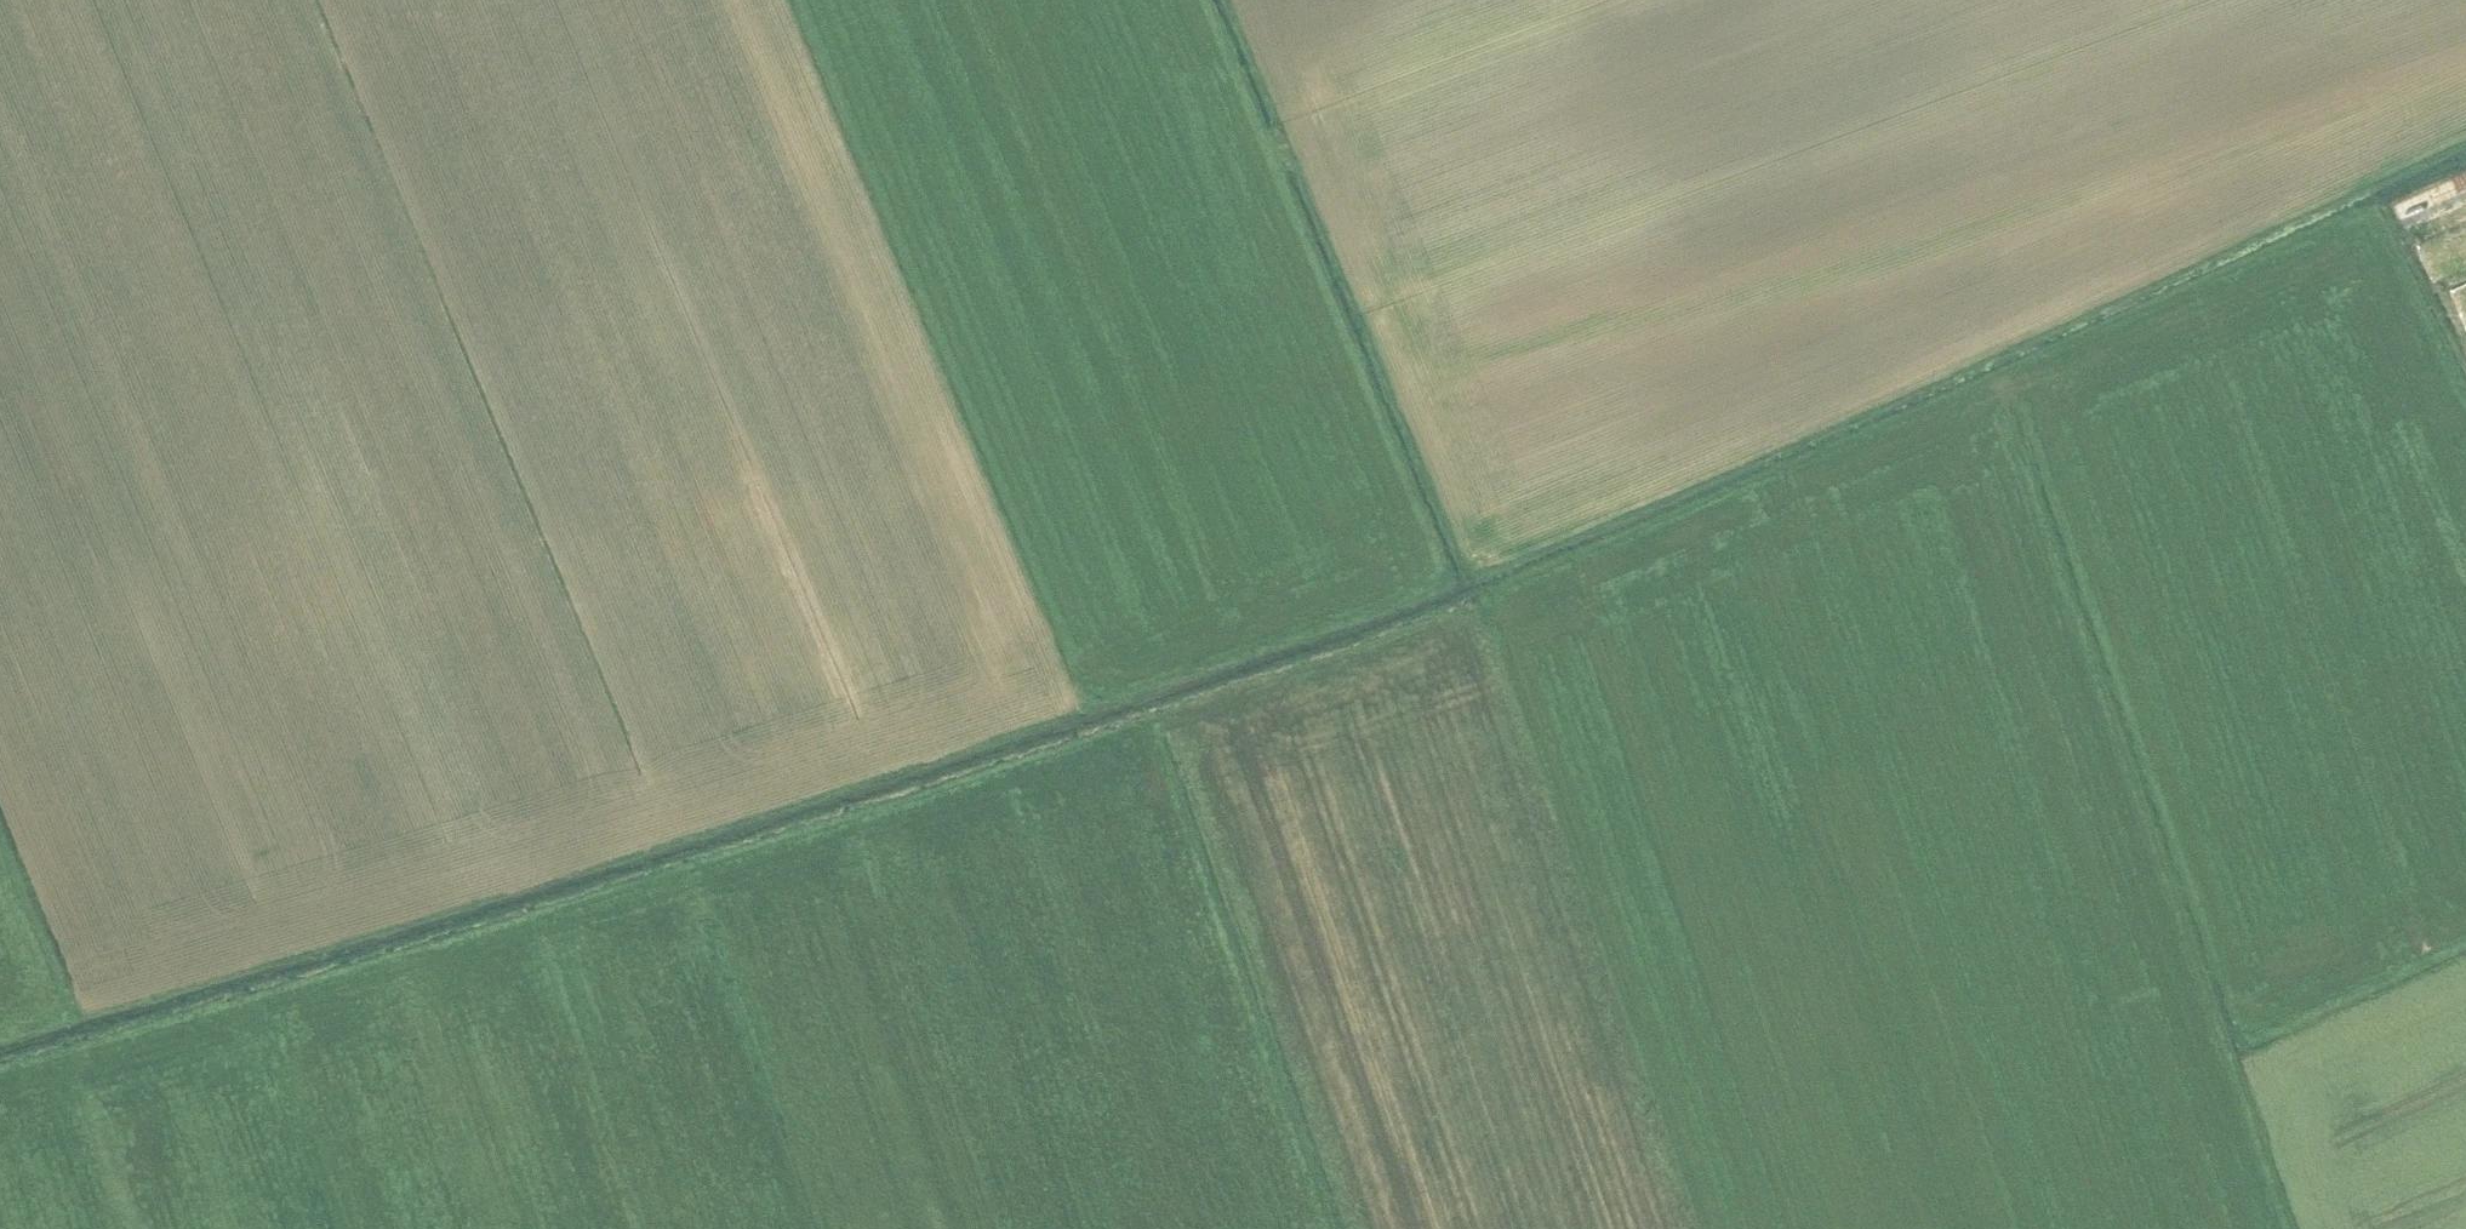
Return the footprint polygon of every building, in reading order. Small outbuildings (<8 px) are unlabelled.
[(2408,221),(2465,197),(2465,175),(2401,202),(2408,221)]
